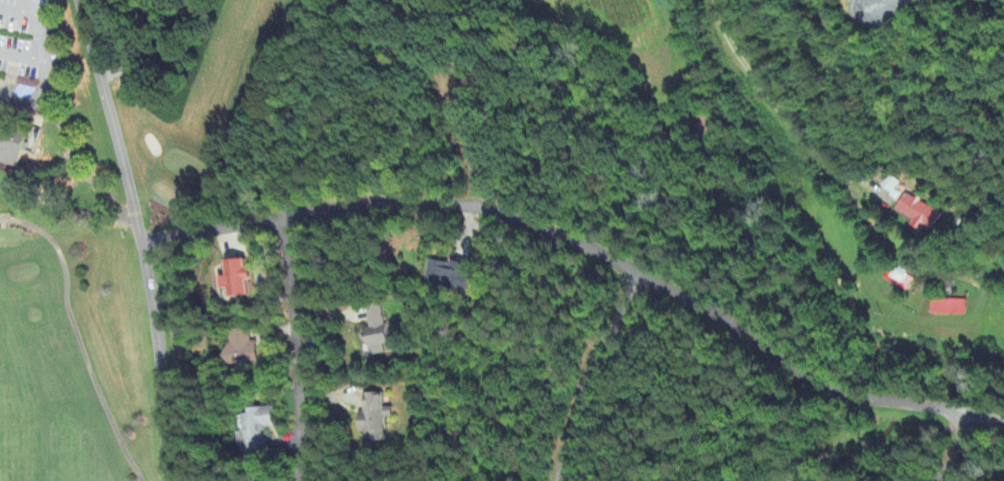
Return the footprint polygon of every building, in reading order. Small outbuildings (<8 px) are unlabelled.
[(13,106),(14,67),(6,67),(5,81),(0,81),(0,106),(13,106)] [(32,179),(0,167),(0,114),(44,127),(32,179)] [(897,212),(914,220),(912,226),(932,235),(941,214),(916,203),(917,200),(904,195),(897,212)] [(232,299),(249,297),(247,282),(252,281),(251,269),(246,269),(246,262),(228,264),(230,279),(222,280),(223,292),(231,291),(232,299)] [(426,285),(472,294),(475,277),(469,276),(471,266),(453,263),(453,266),(430,262),(426,285)] [(910,279),(906,277),(909,270),(892,262),(883,282),(904,292),(910,279)] [(966,317),(966,301),(931,300),(931,316),(966,317)] [(394,348),(387,310),(368,313),(375,358),(390,356),(388,349),(394,348)] [(233,368),(259,366),(257,343),(251,343),(250,329),(230,331),(233,368)] [(365,397),(366,414),(362,414),(362,435),(366,435),(367,444),(387,444),(386,419),(395,419),(394,409),(386,410),(386,396),(365,397)]
